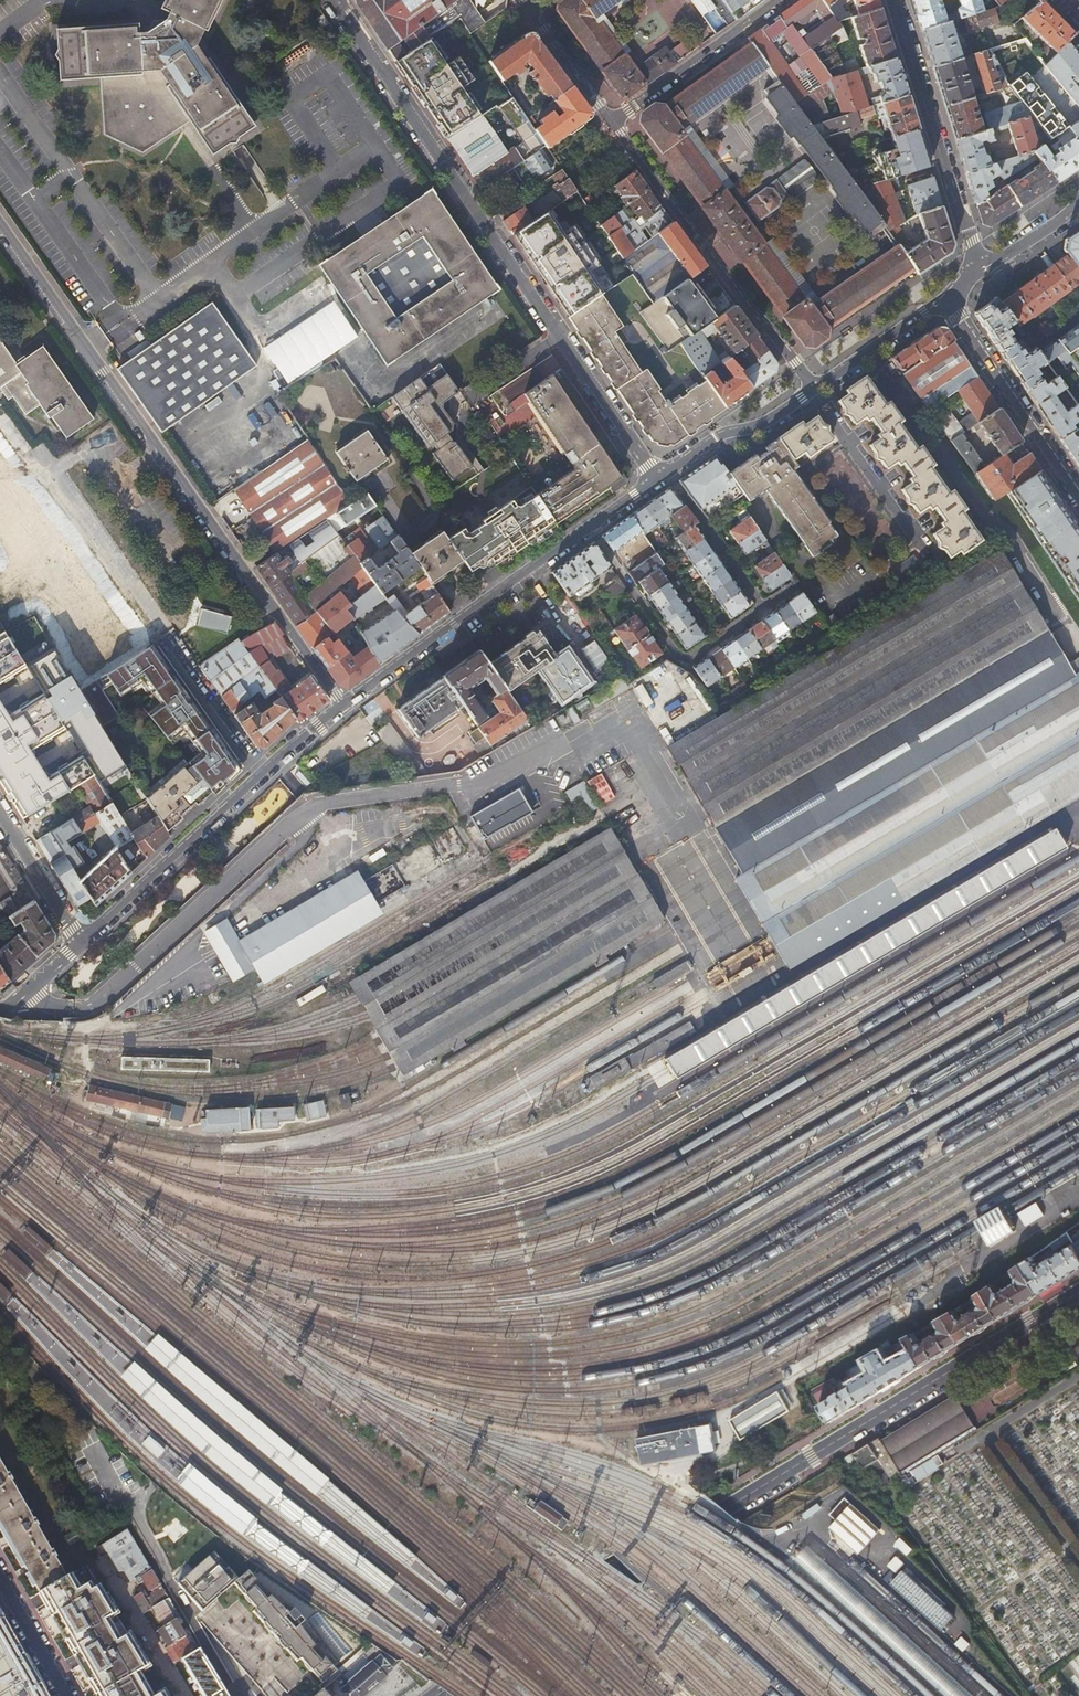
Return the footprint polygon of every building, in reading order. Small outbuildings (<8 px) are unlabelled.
[(66,30),(68,48),(64,54),(69,60),(70,77),(117,74),(121,129),(156,145),(202,112),(229,150),(242,141),(251,141),(253,134),(267,124),(209,42),(228,0),(181,0),(184,1),(178,16),(167,17),(164,19),(162,21),(157,31),(142,32),(141,25),(66,30)] [(356,1),(357,3),(396,61),(405,54),(398,43),(404,39),(412,50),(428,39),(430,38),(427,34),(436,27),(430,20),(444,10),(453,23),(460,19),(460,18),(451,5),(458,0),(434,0),(405,20),(391,0),(356,0),(356,1)] [(434,0),(391,0),(405,20),(434,0)] [(482,0),(458,0),(451,5),(460,18),(460,19),(473,39),(497,22),(482,0)] [(559,3),(557,10),(622,97),(628,98),(676,63),(666,49),(635,71),(599,22),(617,9),(614,5),(621,0),(564,0),(559,3)] [(716,34),(736,19),(722,0),(693,0),(716,34)] [(763,0),(722,0),(736,19),(763,0)] [(826,6),(822,0),(801,0),(748,38),(752,44),(767,65),(777,80),(794,103),(830,78),(809,49),(842,26),(840,20),(837,21),(826,6)] [(834,0),(826,6),(837,21),(840,20),(846,19),(840,7),(844,5),(843,2),(845,0),(834,0)] [(881,8),(878,0),(853,0),(858,15),(881,8)] [(921,30),(981,11),(978,0),(957,0),(958,4),(954,6),(956,13),(943,17),(938,0),(912,0),(921,30)] [(933,67),(961,58),(955,39),(968,34),(972,46),(983,43),(979,27),(1006,18),(1007,15),(1005,9),(1015,1),(1016,3),(1011,7),(1011,9),(1014,13),(1012,15),(1017,21),(1021,18),(1038,2),(1037,0),(1004,0),(999,5),(981,11),(921,30),(933,67)] [(1067,41),(1074,34),(1041,0),(1039,2),(1038,2),(1021,18),(1055,53),(1067,41)] [(868,66),(896,57),(881,8),(858,15),(851,17),(858,39),(862,38),(864,43),(859,44),(866,67),(868,66)] [(804,16),(791,24),(795,30),(808,21),(804,16)] [(807,33),(809,35),(827,22),(825,19),(807,33)] [(1002,27),(1007,44),(1024,38),(1014,24),(1012,23),(1002,27)] [(802,50),(807,46),(802,40),(795,30),(791,24),(769,40),(786,65),(799,55),(797,53),(801,50),(802,50)] [(809,49),(830,78),(847,73),(834,45),(848,39),(842,25),(842,26),(809,49)] [(992,30),(997,47),(1007,44),(1002,27),(992,30)] [(489,61),(502,81),(513,73),(515,76),(523,70),(520,66),(526,62),(530,67),(526,70),(528,73),(529,72),(533,78),(532,79),(533,80),(534,80),(538,78),(539,80),(536,82),(547,97),(549,95),(553,100),(572,86),(535,35),(526,34),(489,61)] [(405,54),(396,61),(448,137),(481,116),(462,88),(475,79),(459,57),(446,65),(428,39),(412,50),(405,54)] [(1067,41),(1055,53),(1049,59),(1044,64),(1078,109),(1078,56),(1067,41)] [(825,328),(914,268),(900,246),(809,307),(752,229),(761,223),(761,220),(760,219),(790,197),(793,198),(820,179),(821,172),(810,157),(804,157),(778,177),(777,181),(748,202),(746,200),(744,200),(735,206),(679,129),(767,65),(752,44),(663,108),(654,106),(642,115),(641,123),(804,345),(812,346),(825,337),(826,329),(825,328)] [(973,54),(985,93),(1009,86),(1000,70),(994,72),(993,66),(997,65),(989,49),(973,54)] [(1044,53),(1039,57),(1044,64),(1049,59),(1044,53)] [(830,78),(794,103),(801,112),(807,107),(809,108),(834,91),(842,115),(856,111),(860,109),(869,106),(873,105),(875,105),(881,102),(907,94),(896,57),(868,66),(870,72),(873,74),(876,82),(879,81),(882,92),(880,92),(879,96),(868,100),(867,101),(857,70),(847,73),(830,78)] [(933,67),(945,106),(971,98),(972,98),(961,62),(965,60),(964,57),(961,58),(933,67)] [(1027,72),(1009,86),(1013,92),(1021,102),(1032,115),(1051,139),(1055,136),(1068,128),(1027,72)] [(794,103),(777,80),(763,89),(767,95),(764,97),(799,141),(802,139),(834,184),(830,187),(863,236),(867,233),(871,239),(886,227),(858,189),(849,177),(834,156),(820,138),(816,132),(811,125),(804,117),(801,112),(794,103)] [(546,145),(548,148),(589,118),(591,110),(572,86),(553,100),(562,111),(559,113),(560,115),(557,118),(552,112),(548,115),(546,113),(542,115),(544,118),(540,121),(541,124),(535,128),(546,145)] [(980,101),(1013,92),(1009,86),(985,93),(979,96),(980,101)] [(891,137),(918,128),(907,94),(881,102),(886,117),(881,118),(885,130),(889,129),(891,137)] [(475,193),(492,182),(512,168),(522,161),(542,148),(546,145),(535,128),(528,118),(513,96),(502,104),(510,114),(518,125),(513,129),(524,146),(517,151),(515,148),(508,153),(483,115),(481,116),(448,137),(473,176),(466,180),(475,193)] [(945,106),(955,139),(982,130),(971,98),(945,106)] [(880,119),(881,118),(886,117),(881,102),(875,105),(880,119)] [(988,129),(1027,116),(1032,115),(1021,102),(985,113),(983,116),(988,129)] [(804,117),(811,125),(821,122),(813,111),(804,117)] [(820,138),(834,156),(839,155),(844,153),(857,149),(852,136),(863,132),(858,116),(856,111),(842,115),(821,122),(811,125),(816,132),(824,130),(826,136),(820,138)] [(1018,156),(1033,150),(1038,147),(1027,116),(988,129),(982,130),(955,139),(966,172),(989,165),(984,149),(987,142),(993,140),(991,133),(1003,130),(1008,126),(1018,156)] [(1068,128),(1078,144),(1078,121),(1068,128)] [(918,128),(891,137),(895,147),(876,153),(879,161),(859,167),(860,173),(849,177),(858,189),(899,176),(930,166),(918,128)] [(1041,162),(1056,183),(1078,168),(1078,144),(1068,128),(1055,136),(1059,141),(1051,146),(1056,154),(1049,158),(1048,155),(1048,153),(1042,144),(1038,147),(1033,150),(1038,157),(1041,162)] [(522,161),(512,168),(524,186),(554,166),(542,148),(522,161)] [(1003,180),(1038,157),(1033,150),(1018,156),(1013,157),(1004,160),(997,162),(993,164),(1002,179),(1003,180)] [(997,162),(1004,160),(1001,151),(994,154),(997,162)] [(1056,183),(1041,162),(1032,168),(1033,169),(1028,173),(1027,171),(1025,172),(1026,174),(1022,177),(1021,178),(1016,181),(1015,179),(1007,185),(1020,207),(1056,183)] [(966,172),(975,204),(985,201),(986,198),(984,191),(991,186),(989,180),(997,175),(999,177),(997,178),(999,181),(1002,179),(993,164),(989,165),(966,172)] [(562,169),(552,176),(557,182),(552,185),(556,191),(560,188),(567,198),(577,191),(562,169)] [(648,189),(635,170),(614,185),(622,196),(620,197),(626,205),(648,189)] [(886,227),(890,232),(898,226),(909,218),(911,217),(899,176),(858,189),(886,227)] [(916,213),(942,206),(933,177),(907,185),(916,213)] [(1020,207),(1007,185),(1003,180),(1002,179),(999,181),(998,181),(1002,187),(1001,189),(994,193),(993,190),(990,192),(993,197),(992,197),(990,199),(988,200),(987,198),(986,198),(985,201),(975,204),(982,224),(989,227),(1020,207)] [(475,193),(483,204),(499,193),(492,182),(475,193)] [(368,231),(318,266),(386,367),(500,290),(431,187),(380,223),(382,225),(370,234),(368,231)] [(600,224),(623,259),(635,250),(620,229),(636,216),(638,218),(641,216),(645,221),(648,219),(652,223),(659,220),(667,214),(648,189),(626,205),(600,224)] [(531,205),(539,217),(548,211),(561,202),(562,201),(553,191),(531,205)] [(900,246),(914,268),(918,274),(951,252),(954,244),(942,206),(916,213),(911,217),(909,218),(913,225),(921,222),(926,239),(913,248),(898,226),(890,232),(900,246)] [(504,221),(513,234),(533,221),(524,207),(504,221)] [(597,208),(591,212),(596,218),(598,222),(600,220),(598,217),(602,214),(597,208)] [(562,233),(548,211),(539,217),(533,221),(513,234),(568,316),(600,294),(613,285),(604,272),(597,277),(591,269),(596,265),(590,256),(592,254),(579,234),(576,236),(570,227),(562,233)] [(673,222),(667,214),(659,220),(652,223),(659,232),(673,222)] [(632,272),(632,273),(653,303),(660,298),(705,265),(673,222),(659,232),(635,250),(623,259),(632,272)] [(370,234),(382,225),(380,223),(368,231),(370,234)] [(1066,239),(1065,249),(1068,254),(1053,264),(1071,289),(1078,283),(1078,231),(1066,239)] [(1053,264),(1006,300),(1010,313),(1017,322),(1020,326),(1071,289),(1053,264)] [(705,265),(660,298),(669,310),(665,314),(674,327),(679,324),(689,337),(696,331),(710,322),(734,304),(705,265)] [(568,316),(588,346),(612,331),(620,325),(600,294),(568,316)] [(1017,322),(1010,313),(1006,307),(997,313),(996,311),(998,309),(997,308),(1003,304),(999,298),(990,304),(990,303),(975,312),(1001,351),(1015,342),(1011,337),(1014,335),(1013,333),(1011,334),(1009,330),(1007,331),(1005,329),(1017,322)] [(117,369),(166,438),(259,372),(211,303),(155,342),(131,359),(117,369)] [(734,304),(710,322),(720,335),(719,336),(719,337),(720,336),(725,333),(727,336),(723,339),(733,353),(738,349),(757,336),(734,304)] [(1040,354),(1047,363),(1057,356),(1064,365),(1069,361),(1078,375),(1078,325),(1040,354)] [(938,345),(940,349),(953,341),(946,329),(944,328),(942,327),(940,327),(937,327),(891,358),(899,369),(899,370),(918,358),(921,361),(931,355),(928,351),(938,345)] [(1028,329),(1024,332),(1026,335),(1032,342),(1035,339),(1035,336),(1032,330),(1028,329)] [(617,389),(641,373),(612,331),(588,346),(596,358),(617,389)] [(689,337),(681,343),(702,373),(719,362),(696,331),(689,337)] [(1018,332),(1014,335),(1011,337),(1015,342),(1021,338),(1018,332)] [(744,378),(752,389),(776,372),(777,363),(757,336),(738,349),(739,351),(740,350),(751,365),(748,367),(752,372),(744,378)] [(859,336),(844,344),(849,353),(864,345),(859,336)] [(128,354),(131,359),(155,342),(152,337),(128,354)] [(953,341),(940,349),(931,355),(921,361),(902,373),(914,390),(929,410),(942,401),(957,391),(978,377),(953,341)] [(1020,350),(1015,342),(1001,351),(1027,390),(1042,380),(1044,378),(1039,371),(1038,372),(1036,370),(1047,363),(1040,354),(1036,349),(1024,357),(1023,355),(1020,350)] [(8,355),(0,343),(0,352),(4,358),(8,355)] [(11,401),(14,399),(27,417),(41,407),(50,420),(53,418),(67,438),(93,418),(41,347),(15,365),(8,355),(4,358),(0,352),(0,391),(8,401),(9,399),(11,401)] [(707,380),(726,408),(752,389),(744,378),(739,369),(739,368),(729,357),(721,362),(731,376),(721,384),(711,370),(703,375),(707,380)] [(891,358),(884,362),(892,374),(899,369),(891,358)] [(440,363),(393,395),(428,447),(435,442),(440,449),(432,454),(451,482),(472,468),(456,445),(450,445),(451,426),(442,413),(440,410),(442,404),(444,402),(459,392),(440,363)] [(1053,372),(1050,368),(1044,372),(1047,376),(1053,372)] [(656,442),(673,445),(726,408),(707,380),(669,406),(666,401),(663,402),(653,388),(656,386),(645,370),(641,373),(617,389),(652,441),(656,442)] [(902,373),(895,378),(908,395),(914,390),(902,373)] [(609,460),(612,459),(563,387),(554,374),(526,393),(577,469),(538,496),(557,525),(611,488),(610,486),(621,478),(609,460)] [(1027,390),(1060,439),(1075,429),(1072,425),(1078,420),(1078,407),(1077,404),(1065,412),(1060,405),(1062,403),(1060,400),(1058,401),(1053,395),(1065,387),(1056,376),(1045,384),(1042,380),(1027,390)] [(961,553),(980,540),(963,517),(960,512),(964,509),(951,491),(947,494),(928,467),(932,464),(919,447),(916,449),(896,423),(900,420),(887,402),(884,405),(864,377),(845,390),(848,394),(838,401),(843,408),(843,414),(849,416),(853,423),(864,416),(866,419),(871,417),(881,431),(877,434),(880,438),(870,445),(875,452),(875,458),(881,460),(885,467),(895,461),(898,464),(903,461),(912,475),(908,478),(911,482),(901,489),(906,497),(907,502),(911,504),(917,512),(927,505),(930,509),(934,506),(945,521),(940,524),(943,527),(933,534),(938,542),(938,547),(944,549),(949,556),(958,549),(961,553)] [(1000,409),(978,377),(957,391),(972,413),(958,423),(942,401),(929,410),(951,441),(962,434),(967,430),(1000,409)] [(1021,441),(1000,409),(967,430),(970,434),(980,427),(979,426),(980,425),(1001,455),(1003,454),(1021,441)] [(485,417),(480,411),(473,416),(477,422),(485,417)] [(778,438),(797,463),(831,439),(826,432),(826,426),(820,424),(815,417),(803,426),(800,422),(778,438)] [(352,435),(353,438),(367,428),(365,425),(352,435)] [(367,428),(353,438),(348,442),(336,450),(346,464),(344,466),(347,471),(349,469),(356,479),(368,471),(374,467),(387,458),(367,428)] [(1060,439),(1078,467),(1078,431),(1078,429),(1077,428),(1075,429),(1060,439)] [(962,434),(951,441),(975,473),(990,463),(988,459),(983,462),(962,434)] [(249,513),(325,463),(308,437),(233,490),(249,513)] [(796,468),(799,466),(797,463),(778,438),(731,472),(728,474),(744,496),(747,494),(751,499),(767,488),(796,468)] [(336,450),(348,442),(346,439),(334,447),(336,450)] [(1003,454),(1001,455),(990,463),(975,473),(989,493),(995,500),(1006,493),(1025,481),(1041,470),(1029,452),(1011,465),(1003,454)] [(744,496),(728,474),(726,473),(730,470),(719,455),(682,481),(710,520),(744,496)] [(614,457),(612,459),(609,460),(621,478),(610,486),(611,488),(613,490),(629,479),(614,457)] [(388,459),(387,458),(374,467),(375,469),(388,459)] [(273,550),(349,499),(325,463),(249,513),(273,550)] [(834,521),(796,468),(767,488),(816,555),(836,542),(834,539),(840,534),(832,523),(834,521)] [(1041,545),(1075,521),(1041,470),(1025,481),(1006,493),(1041,545)] [(369,473),(368,471),(356,479),(357,481),(369,473)] [(684,505),(670,487),(656,496),(670,515),(684,505)] [(463,559),(471,571),(478,566),(491,557),(494,560),(496,564),(530,542),(531,544),(542,537),(558,527),(557,525),(538,496),(532,488),(484,520),(486,523),(472,533),(467,532),(464,527),(448,537),(463,559)] [(367,492),(351,503),(334,514),(341,523),(343,522),(345,525),(375,504),(367,492)] [(643,506),(657,525),(671,515),(670,515),(656,496),(643,506)] [(694,524),(696,522),(684,505),(670,515),(671,515),(683,531),(694,524)] [(643,534),(644,534),(657,525),(643,506),(630,515),(641,531),(643,534)] [(729,531),(737,542),(758,528),(744,508),(735,514),(741,522),(729,531)] [(630,515),(602,536),(613,552),(641,531),(630,515)] [(375,584),(382,593),(419,566),(409,552),(407,550),(383,516),(366,528),(380,548),(379,548),(379,549),(389,542),(396,551),(395,554),(379,567),(375,566),(369,557),(370,556),(369,555),(375,551),(363,533),(347,544),(349,548),(363,566),(375,584)] [(1041,545),(1049,557),(1078,536),(1078,527),(1075,521),(1041,545)] [(684,551),(703,537),(694,524),(683,531),(674,538),(684,551)] [(429,538),(442,529),(441,527),(428,536),(429,538)] [(340,535),(347,544),(363,533),(360,528),(356,528),(354,530),(353,528),(346,528),(339,533),(340,535)] [(746,554),(766,540),(758,528),(737,542),(746,554)] [(419,566),(427,578),(430,582),(441,574),(448,569),(461,560),(463,559),(448,537),(443,529),(442,529),(429,538),(421,544),(409,552),(419,566)] [(615,554),(643,534),(641,531),(613,552),(615,554)] [(659,568),(664,564),(655,551),(644,534),(643,534),(615,554),(636,584),(639,582),(659,568)] [(347,549),(349,548),(347,544),(340,535),(319,551),(323,556),(328,563),(347,549)] [(1049,557),(1058,571),(1078,556),(1078,536),(1049,557)] [(713,551),(703,537),(684,551),(693,564),(713,551)] [(419,542),(407,550),(409,552),(421,544),(419,542)] [(611,567),(593,542),(552,572),(569,596),(611,567)] [(314,607),(363,566),(349,548),(347,549),(349,551),(348,552),(351,557),(306,595),(296,582),(305,576),(309,567),(304,561),(290,572),(270,586),(269,587),(284,609),(297,626),(317,611),(316,609),(314,607)] [(711,821),(715,827),(1049,631),(1001,550),(667,748),(670,753),(677,765),(684,776),(691,787),(698,798),(704,809),(711,821)] [(323,556),(319,551),(312,555),(316,561),(323,556)] [(722,564),(713,551),(693,564),(702,578),(722,564)] [(754,566),(763,578),(783,564),(774,552),(754,566)] [(270,586),(290,572),(285,566),(291,561),(288,557),(281,561),(276,554),(257,567),(270,586)] [(312,555),(304,561),(309,567),(316,561),(312,555)] [(892,589),(921,569),(922,568),(913,556),(888,574),(889,575),(886,577),(889,581),(887,582),(892,589)] [(1058,571),(1078,602),(1078,556),(1058,571)] [(491,557),(478,566),(481,569),(494,560),(491,557)] [(462,562),(461,560),(448,569),(450,571),(462,562)] [(731,577),(722,564),(702,578),(712,591),(731,577)] [(771,590),(791,576),(783,564),(763,578),(771,590)] [(649,596),(668,582),(659,568),(639,582),(649,596)] [(430,582),(431,584),(442,575),(441,574),(430,582)] [(721,604),(741,590),(731,577),(712,591),(721,604)] [(419,634),(450,611),(446,605),(431,584),(430,582),(427,578),(416,586),(426,600),(408,613),(393,594),(387,599),(395,609),(401,618),(419,634)] [(658,609),(678,595),(668,582),(649,596),(658,609)] [(371,607),(385,598),(382,593),(375,584),(351,604),(345,609),(352,618),(353,619),(367,610),(369,613),(373,611),(371,607)] [(345,609),(351,604),(339,590),(322,605),(322,606),(318,609),(318,608),(316,609),(317,611),(317,610),(334,633),(352,618),(345,609)] [(750,604),(741,590),(721,604),(731,618),(750,604)] [(802,621),(816,612),(802,592),(789,602),(802,621)] [(667,622),(687,609),(678,595),(658,609),(667,622)] [(802,621),(789,602),(775,611),(789,631),(802,621)] [(379,664),(419,634),(401,618),(395,609),(360,632),(369,649),(379,664)] [(667,622),(676,636),(696,622),(687,609),(667,622)] [(317,611),(297,626),(312,649),(313,648),(327,667),(336,659),(347,652),(340,642),(331,648),(329,646),(329,645),(326,639),(334,633),(317,610),(317,611)] [(789,631),(775,611),(762,620),(775,640),(789,631)] [(139,785),(102,726),(80,690),(34,615),(5,632),(94,774),(113,804),(132,791),(139,785)] [(627,649),(649,634),(635,615),(614,630),(627,649)] [(748,630),(762,649),(775,640),(762,620),(748,630)] [(275,622),(241,642),(253,658),(276,690),(280,696),(296,718),(296,719),(298,722),(330,699),(298,654),(297,654),(296,654),(295,654),(296,655),(295,656),(296,656),(289,661),(288,667),(298,684),(290,690),(277,670),(275,671),(267,658),(261,647),(280,636),(284,634),(275,622)] [(696,622),(676,636),(686,649),(705,636),(696,622)] [(0,631),(0,687),(33,740),(9,755),(0,740),(0,783),(21,818),(75,785),(94,774),(5,632),(3,629),(0,631)] [(537,630),(489,664),(509,693),(543,670),(558,659),(537,630)] [(735,639),(748,659),(762,649),(748,630),(735,639)] [(1049,631),(715,827),(722,838),(731,854),(738,865),(743,873),(1076,676),(1068,663),(1049,631)] [(456,653),(473,641),(467,633),(450,645),(456,653)] [(662,653),(649,634),(627,649),(641,668),(662,653)] [(287,647),(280,636),(261,647),(267,658),(287,647)] [(239,638),(199,665),(212,682),(232,711),(260,690),(265,698),(276,690),(253,658),(241,642),(239,638)] [(721,648),(735,668),(748,659),(735,639),(721,648)] [(721,648),(708,658),(721,678),(735,668),(721,648)] [(431,659),(436,667),(449,658),(444,650),(431,659)] [(478,727),(491,745),(528,720),(509,693),(489,664),(479,650),(442,675),(443,676),(463,704),(478,727)] [(571,650),(558,659),(543,670),(565,701),(593,681),(571,650)] [(694,668),(707,687),(721,678),(708,658),(694,668)] [(632,682),(644,706),(680,688),(667,664),(632,682)] [(743,680),(745,683),(748,687),(761,678),(756,671),(743,680)] [(1078,734),(1078,674),(1076,676),(743,873),(737,876),(743,887),(750,899),(757,911),(764,922),(1078,734)] [(463,704),(443,676),(397,709),(417,738),(419,737),(420,739),(422,738),(421,735),(463,704)] [(745,683),(732,692),(734,697),(748,687),(745,683)] [(734,697),(732,692),(731,692),(717,701),(721,706),(734,697)] [(296,718),(280,696),(273,702),(274,703),(267,709),(266,707),(263,709),(264,711),(261,713),(252,701),(234,714),(257,746),(265,747),(296,719),(296,718)] [(669,713),(683,704),(678,697),(665,706),(669,713)] [(372,722),(383,714),(372,699),(361,707),(372,722)] [(392,721),(380,730),(387,741),(394,751),(407,742),(392,721)] [(482,757),(494,749),(491,745),(478,727),(469,733),(476,743),(473,745),(482,757)] [(764,922),(769,931),(776,943),(783,954),(793,972),(881,915),(992,849),(1078,796),(1078,734),(764,922)] [(399,759),(404,767),(417,757),(407,742),(394,751),(400,758),(399,759)] [(205,797),(212,791),(188,762),(147,798),(150,804),(158,815),(166,830),(172,824),(174,823),(170,818),(199,793),(204,798),(205,797)] [(72,868),(77,876),(90,898),(95,905),(146,857),(131,833),(119,815),(113,804),(94,774),(75,785),(90,806),(49,832),(50,832),(56,843),(58,846),(63,854),(70,864),(72,868)] [(142,790),(139,785),(132,791),(134,795),(142,790)] [(538,811),(524,788),(476,816),(489,839),(538,811)] [(139,802),(146,797),(142,790),(134,795),(139,802)] [(206,799),(205,797),(204,798),(199,793),(170,818),(174,823),(172,824),(174,826),(181,819),(179,816),(195,803),(198,806),(206,799)] [(150,804),(147,798),(146,797),(139,802),(143,809),(150,804)] [(146,857),(170,835),(166,830),(158,815),(131,833),(146,857)] [(420,820),(415,824),(424,837),(429,834),(420,820)] [(611,828),(347,984),(357,1000),(367,1016),(381,1040),(390,1055),(396,1066),(402,1076),(664,919),(660,911),(653,900),(644,884),(611,828)] [(1056,829),(667,1059),(672,1067),(678,1079),(1068,847),(1056,829)] [(56,843),(50,832),(36,841),(49,863),(63,854),(58,846),(53,849),(50,844),(52,843),(54,844),(56,843)] [(34,900),(21,880),(0,845),(0,925),(4,921),(2,920),(8,916),(34,900)] [(49,863),(63,884),(77,876),(72,868),(67,871),(63,866),(66,864),(67,866),(70,864),(63,854),(49,863)] [(359,872),(242,941),(239,942),(256,970),(261,979),(264,985),(270,982),(320,952),(384,915),(380,908),(379,905),(362,877),(359,872)] [(63,884),(74,903),(82,898),(84,902),(90,898),(77,876),(63,884)] [(19,935),(37,956),(53,941),(54,933),(34,900),(8,916),(14,925),(20,922),(23,926),(24,931),(19,935)] [(233,983),(256,970),(239,942),(242,941),(229,919),(204,933),(233,983)] [(9,980),(37,956),(19,935),(18,934),(7,943),(3,938),(0,940),(0,943),(3,946),(0,949),(0,966),(9,980)] [(9,980),(0,966),(0,988),(9,980)] [(621,1060),(627,1070),(691,1032),(685,1023),(621,1060)] [(52,1075),(54,1072),(0,1048),(0,1060),(53,1083),(56,1077),(52,1075)] [(122,1056),(121,1069),(210,1072),(210,1059),(122,1056)] [(627,1070),(621,1060),(620,1058),(612,1063),(614,1067),(596,1077),(594,1074),(581,1082),(588,1093),(592,1090),(627,1070)] [(164,1103),(93,1084),(89,1098),(160,1117),(164,1103)] [(353,1092),(344,1095),(348,1106),(350,1105),(356,1102),(353,1092)] [(348,1106),(344,1095),(344,1094),(334,1097),(339,1111),(344,1109),(345,1112),(348,1111),(347,1108),(349,1108),(348,1106)] [(302,1105),(298,1105),(302,1123),(318,1119),(316,1111),(320,1110),(319,1106),(315,1107),(314,1102),(302,1105)] [(246,1133),(245,1107),(201,1109),(201,1121),(202,1127),(236,1126),(236,1131),(236,1134),(246,1133)] [(291,1122),(290,1107),(256,1109),(256,1115),(253,1116),(253,1122),(257,1122),(257,1129),(278,1128),(277,1123),(291,1122)] [(202,1127),(201,1121),(196,1121),(196,1133),(236,1131),(236,1126),(202,1127)] [(1035,1203),(1017,1214),(1024,1225),(1042,1215),(1035,1203)] [(1002,1207),(978,1221),(992,1245),(1016,1231),(1002,1207)] [(1067,1232),(1071,1238),(1073,1242),(1075,1244),(1078,1251),(1078,1224),(1067,1232)] [(1071,1238),(1067,1232),(1057,1239),(1060,1245),(1071,1238)] [(1075,1244),(1046,1262),(1047,1264),(1040,1269),(1032,1257),(1022,1264),(1040,1294),(1078,1271),(1078,1251),(1075,1244)] [(1040,1294),(1022,1264),(984,1290),(1001,1318),(1040,1294)] [(0,1284),(0,1300),(3,1302),(4,1301),(6,1298),(9,1296),(10,1295),(0,1284)] [(984,1290),(957,1310),(947,1316),(962,1342),(1001,1318),(984,1290)] [(962,1342),(947,1316),(907,1337),(923,1366),(962,1342)] [(853,1384),(864,1402),(923,1366),(907,1337),(900,1342),(907,1354),(888,1364),(888,1366),(886,1367),(884,1363),(888,1361),(883,1351),(867,1360),(874,1371),(853,1383),(853,1384)] [(850,1378),(846,1371),(829,1381),(831,1385),(844,1379),(845,1381),(850,1378)] [(811,1390),(830,1423),(864,1402),(853,1384),(849,1387),(847,1384),(844,1386),(846,1389),(837,1394),(835,1391),(832,1392),(834,1396),(826,1401),(819,1386),(811,1390)] [(779,1396),(776,1390),(727,1420),(739,1440),(788,1410),(786,1407),(779,1396)] [(779,1396),(786,1407),(790,1403),(784,1393),(779,1396)] [(666,1460),(701,1453),(715,1451),(709,1423),(634,1438),(639,1465),(666,1460)] [(141,1444),(157,1459),(164,1451),(148,1437),(141,1444)] [(879,1437),(853,1454),(879,1489),(897,1478),(903,1475),(901,1472),(882,1441),(879,1437)] [(702,1458),(701,1453),(666,1460),(667,1464),(702,1458)] [(851,1455),(840,1462),(845,1472),(857,1465),(851,1455)] [(279,1539),(188,1465),(176,1481),(214,1514),(239,1533),(268,1554),(279,1539)] [(35,1594),(49,1586),(62,1578),(0,1470),(0,1533),(35,1594)] [(903,1475),(897,1478),(902,1486),(907,1483),(908,1486),(916,1481),(912,1476),(914,1474),(911,1470),(903,1475)] [(849,1492),(821,1522),(885,1580),(912,1549),(849,1492)] [(561,1517),(539,1502),(537,1507),(533,1511),(555,1526),(561,1517)] [(131,1575),(133,1578),(139,1574),(149,1568),(127,1530),(123,1532),(102,1545),(107,1554),(114,1565),(118,1572),(125,1572),(131,1575)] [(102,1545),(95,1549),(101,1558),(107,1554),(102,1545)] [(204,1555),(178,1578),(200,1603),(226,1580),(204,1555)] [(114,1628),(132,1618),(96,1558),(79,1568),(62,1578),(49,1586),(84,1646),(114,1628)] [(927,1576),(909,1560),(889,1583),(907,1599),(927,1576)] [(137,1604),(144,1614),(153,1608),(168,1598),(149,1568),(139,1574),(150,1591),(154,1589),(156,1591),(147,1596),(144,1591),(134,1597),(137,1604)] [(229,1582),(240,1594),(251,1585),(262,1598),(266,1595),(244,1570),(229,1582)] [(252,1607),(262,1598),(251,1585),(240,1594),(241,1596),(242,1599),(246,1604),(249,1604),(252,1607)] [(454,1594),(449,1590),(447,1593),(444,1595),(450,1600),(454,1594)] [(284,1612),(266,1595),(262,1598),(252,1607),(249,1611),(259,1622),(260,1626),(264,1631),(268,1632),(275,1640),(275,1643),(279,1648),(283,1649),(292,1660),(291,1661),(293,1663),(297,1660),(301,1664),(301,1666),(306,1672),(309,1672),(319,1684),(334,1671),(311,1645),(295,1624),(290,1628),(280,1616),(284,1612)] [(153,1608),(165,1627),(175,1620),(180,1617),(175,1610),(170,1613),(167,1608),(172,1605),(168,1598),(153,1608)] [(290,1628),(295,1624),(300,1620),(289,1608),(284,1612),(280,1616),(290,1628)] [(426,1616),(424,1619),(430,1623),(434,1618),(428,1613),(426,1616)] [(3,1619),(0,1617),(0,1695),(47,1695),(3,1619)] [(155,1658),(132,1618),(114,1628),(84,1646),(106,1686),(136,1669),(155,1658)] [(163,1640),(167,1647),(185,1637),(175,1620),(165,1627),(155,1633),(156,1635),(159,1633),(163,1640)] [(169,1657),(173,1664),(199,1649),(196,1643),(190,1647),(188,1643),(193,1639),(190,1634),(185,1637),(167,1647),(164,1649),(169,1657)] [(410,1641),(405,1637),(402,1640),(400,1643),(406,1647),(410,1641)] [(287,1693),(290,1695),(364,1695),(367,1693),(373,1688),(379,1682),(384,1678),(383,1676),(388,1672),(392,1669),(397,1664),(401,1660),(388,1649),(383,1645),(378,1641),(357,1659),(352,1664),(349,1667),(332,1682),(323,1690),(322,1689),(320,1690),(307,1675),(287,1693)] [(472,1647),(468,1652),(485,1666),(489,1661),(472,1647)] [(189,1690),(215,1675),(207,1663),(204,1665),(206,1667),(195,1674),(191,1669),(205,1660),(199,1649),(173,1664),(182,1678),(189,1690)] [(435,1663),(426,1657),(423,1661),(432,1668),(435,1663)] [(136,1669),(106,1686),(112,1695),(178,1695),(155,1658),(136,1669)] [(204,1665),(207,1663),(205,1660),(191,1669),(195,1674),(206,1667),(204,1665)] [(215,1675),(189,1690),(192,1695),(202,1689),(207,1695),(228,1695),(215,1675)]
